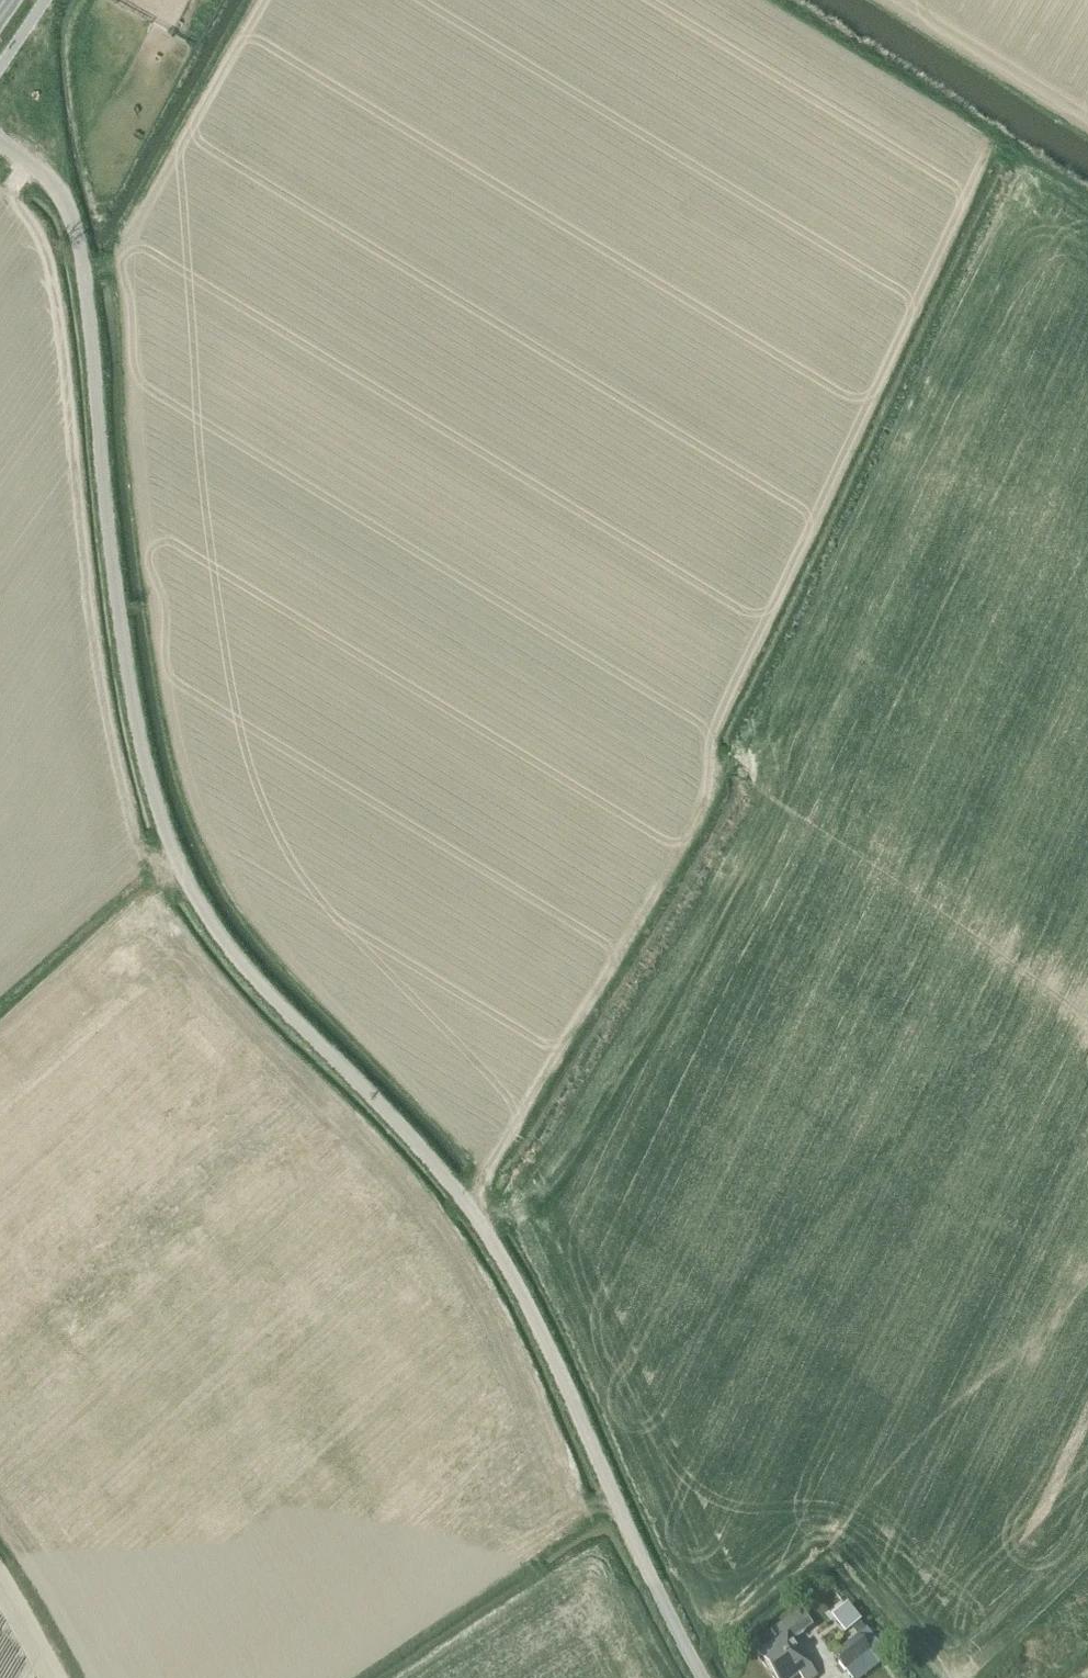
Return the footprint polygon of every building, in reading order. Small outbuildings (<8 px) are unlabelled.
[(847,1605),(831,1617),(845,1634),(861,1622),(847,1605)] [(818,1677),(792,1642),(812,1628),(800,1611),(770,1632),(778,1643),(757,1657),(772,1677),(799,1677),(802,1676),(803,1677),(817,1677),(818,1677)] [(867,1631),(833,1657),(845,1673),(869,1654),(878,1666),(888,1659),(867,1631)]
